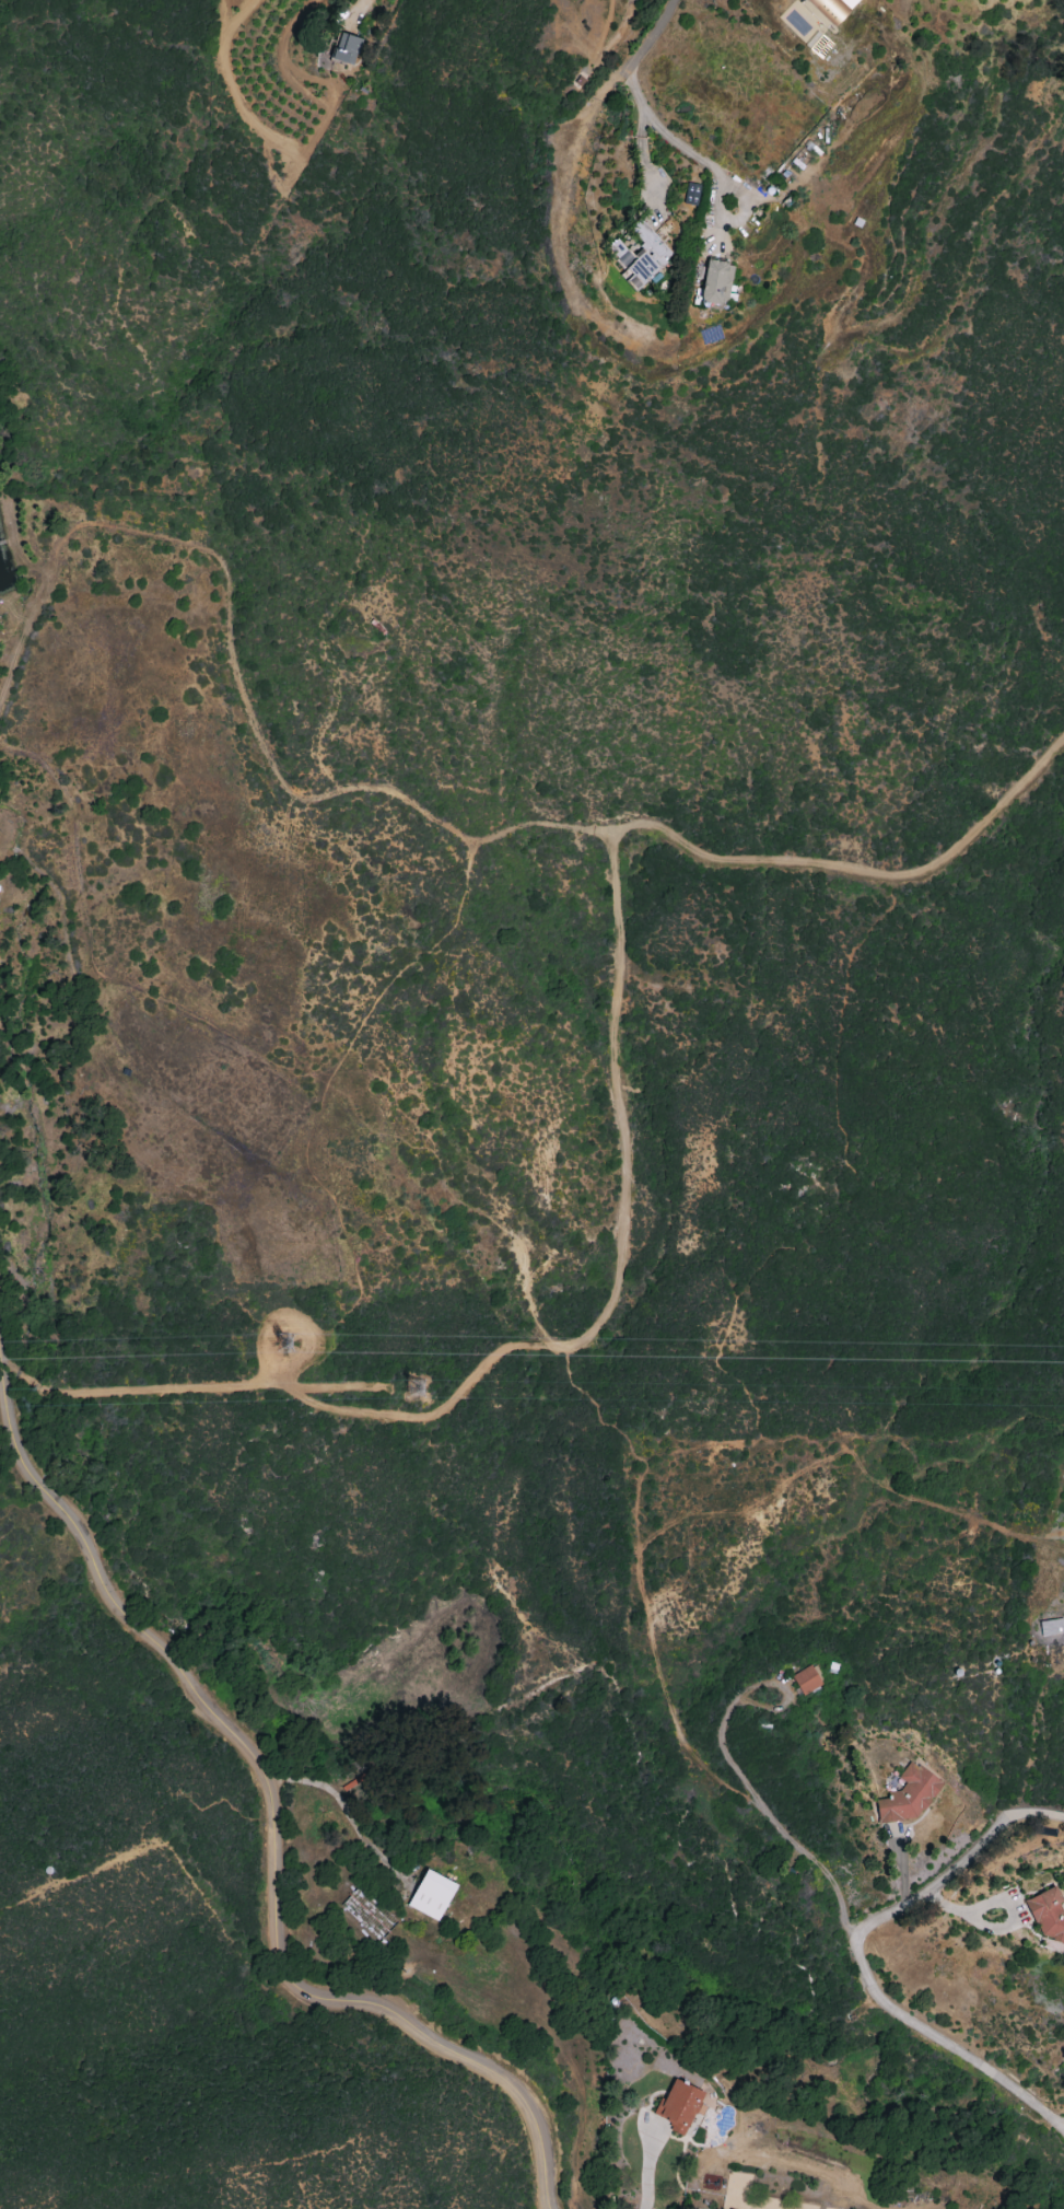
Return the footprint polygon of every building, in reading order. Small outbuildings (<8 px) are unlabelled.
[(833,28),(850,10),(840,0),(804,0),(833,28)] [(858,0),(842,0),(850,8),(858,0)] [(332,59),(352,66),(361,39),(340,33),(332,59)] [(699,185),(686,183),(683,204),(696,206),(699,185)] [(633,291),(673,256),(640,218),(629,227),(644,244),(631,255),(617,238),(605,248),(625,270),(619,275),(633,291)] [(733,265),(707,260),(699,301),(725,307),(733,265)] [(790,1676),(802,1696),(822,1685),(811,1665),(790,1676)] [(878,1824),(895,1822),(900,1815),(905,1819),(919,1817),(943,1783),(917,1764),(906,1766),(898,1777),(905,1782),(900,1790),(890,1792),(885,1799),(874,1800),(878,1824)] [(438,1921),(456,1884),(425,1869),(407,1906),(438,1921)] [(1062,1911),(1060,1905),(1061,1901),(1055,1887),(1025,1899),(1040,1936),(1063,1943),(1063,1912),(1062,1911)] [(685,2137),(702,2091),(670,2079),(656,2116),(672,2122),(669,2131),(685,2137)]
